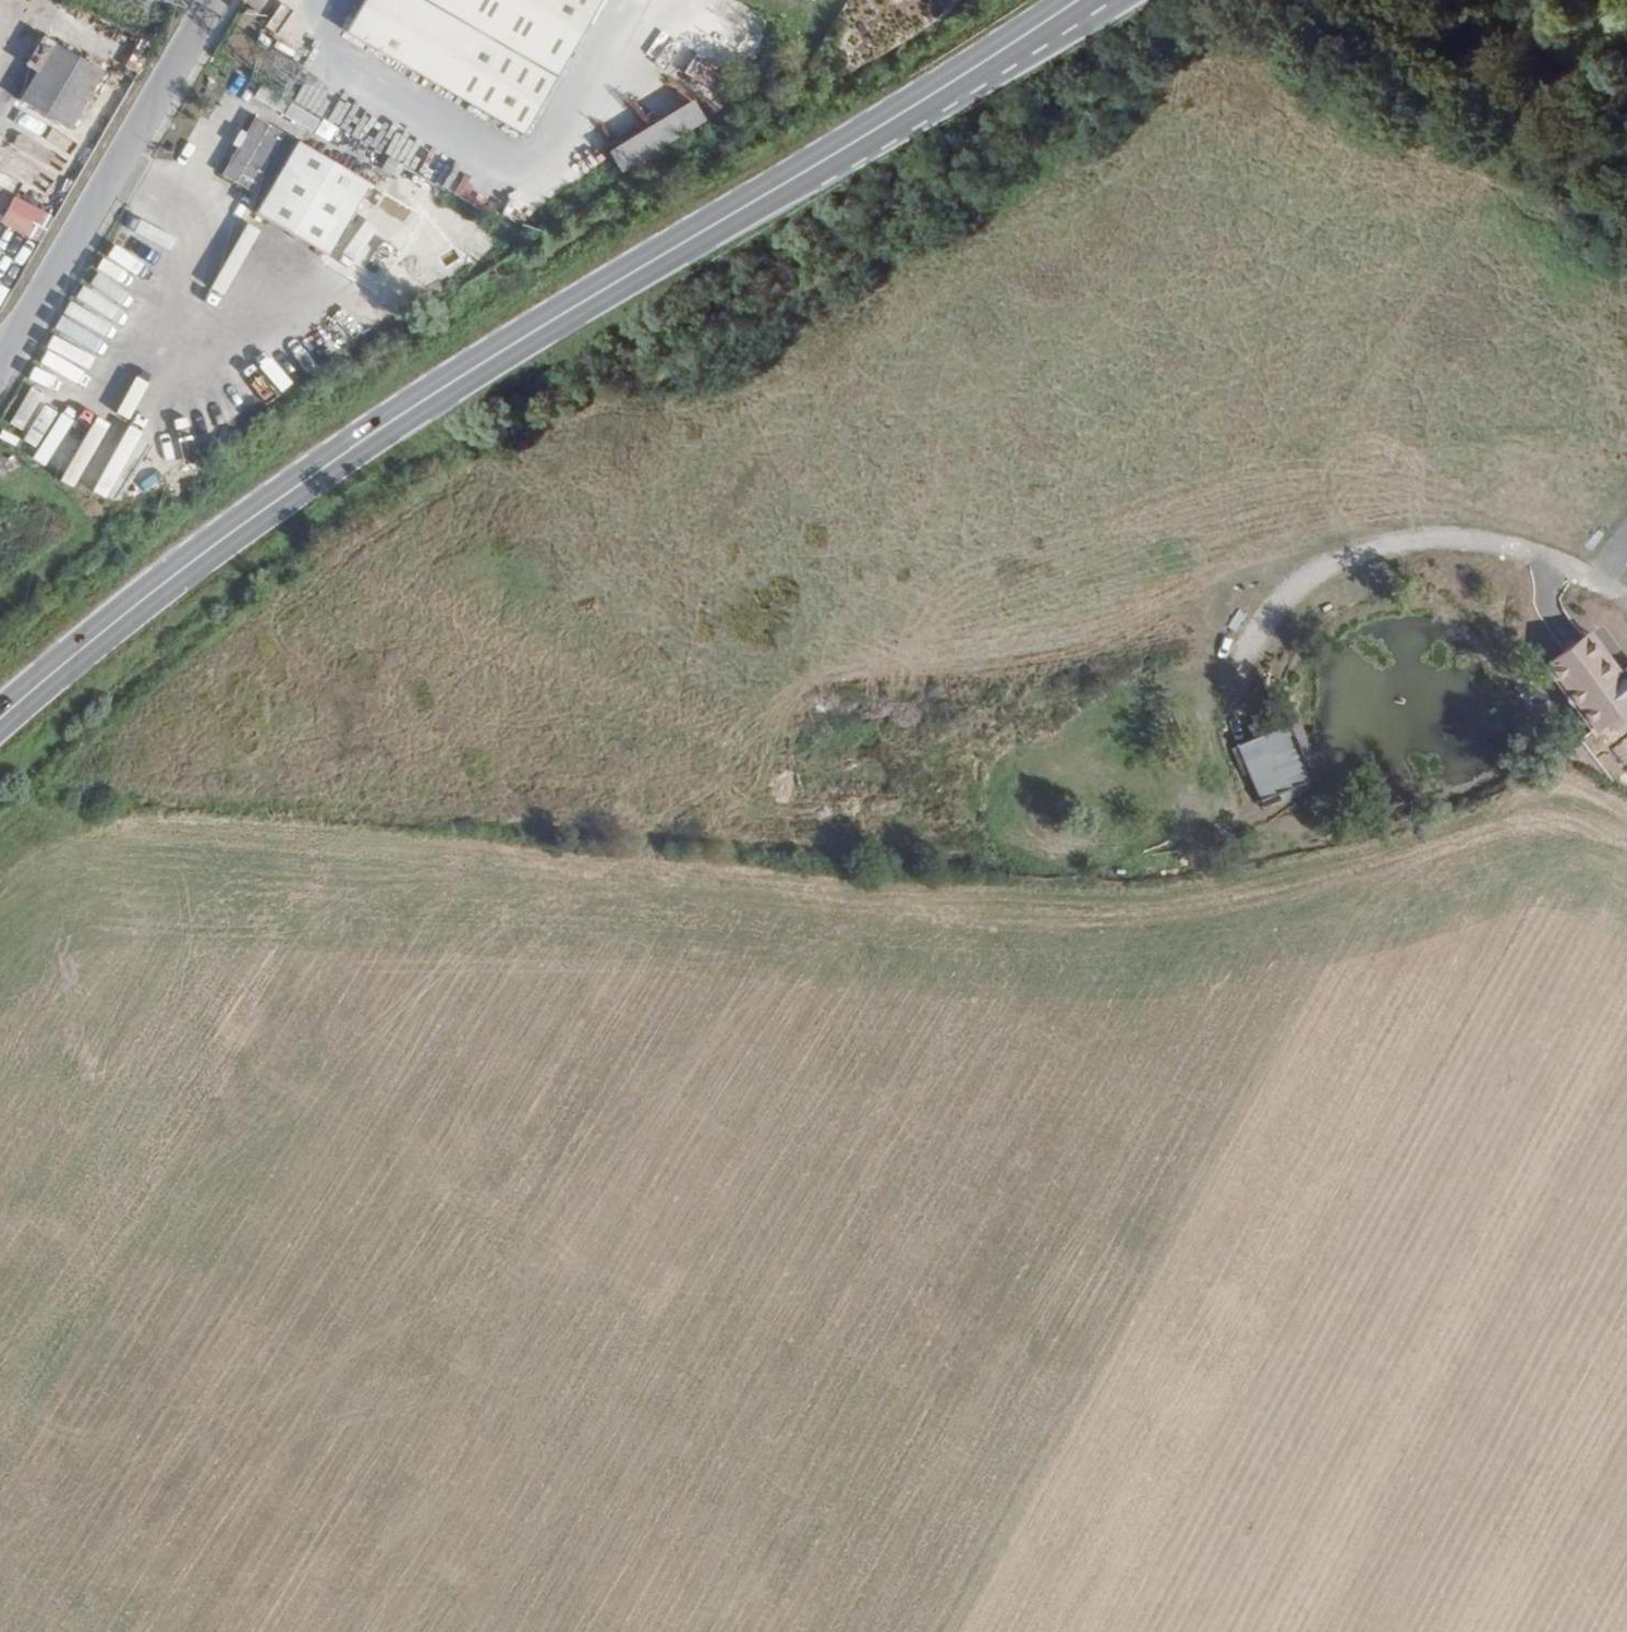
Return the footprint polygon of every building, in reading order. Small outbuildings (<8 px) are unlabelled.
[(354,31),(535,128),(603,0),(371,0),(354,31)] [(100,66),(51,37),(17,95),(66,124),(100,66)] [(612,156),(627,177),(711,121),(696,99),(612,156)] [(369,176),(258,115),(225,178),(269,202),(263,213),(331,251),(372,178),(369,176)] [(581,186),(600,165),(580,147),(561,167),(581,186)] [(41,243),(55,217),(16,196),(1,221),(41,243)] [(1245,745),(1266,798),(1314,780),(1294,727),(1245,745)]
